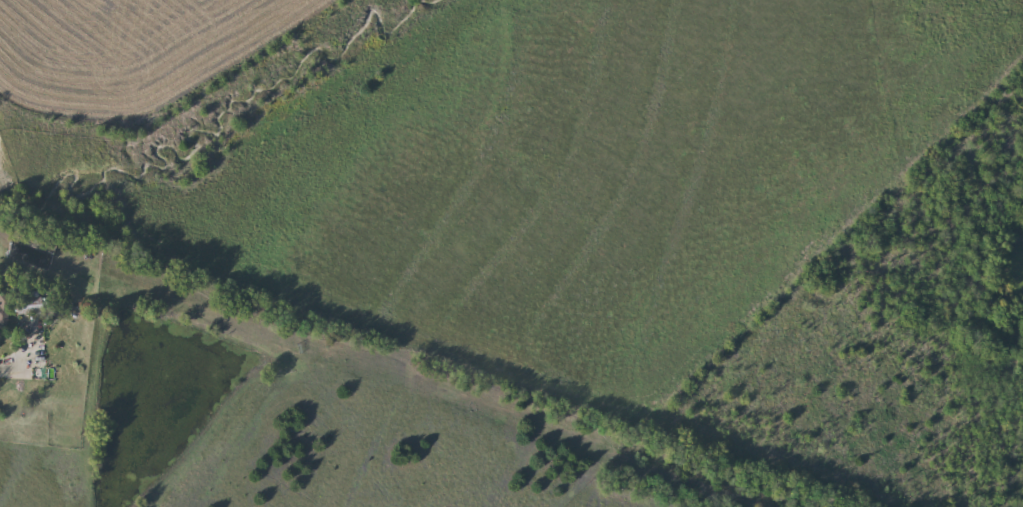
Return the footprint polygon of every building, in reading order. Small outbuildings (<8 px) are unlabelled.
[(8,328),(0,326),(0,300),(2,293),(15,296),(8,328)]
